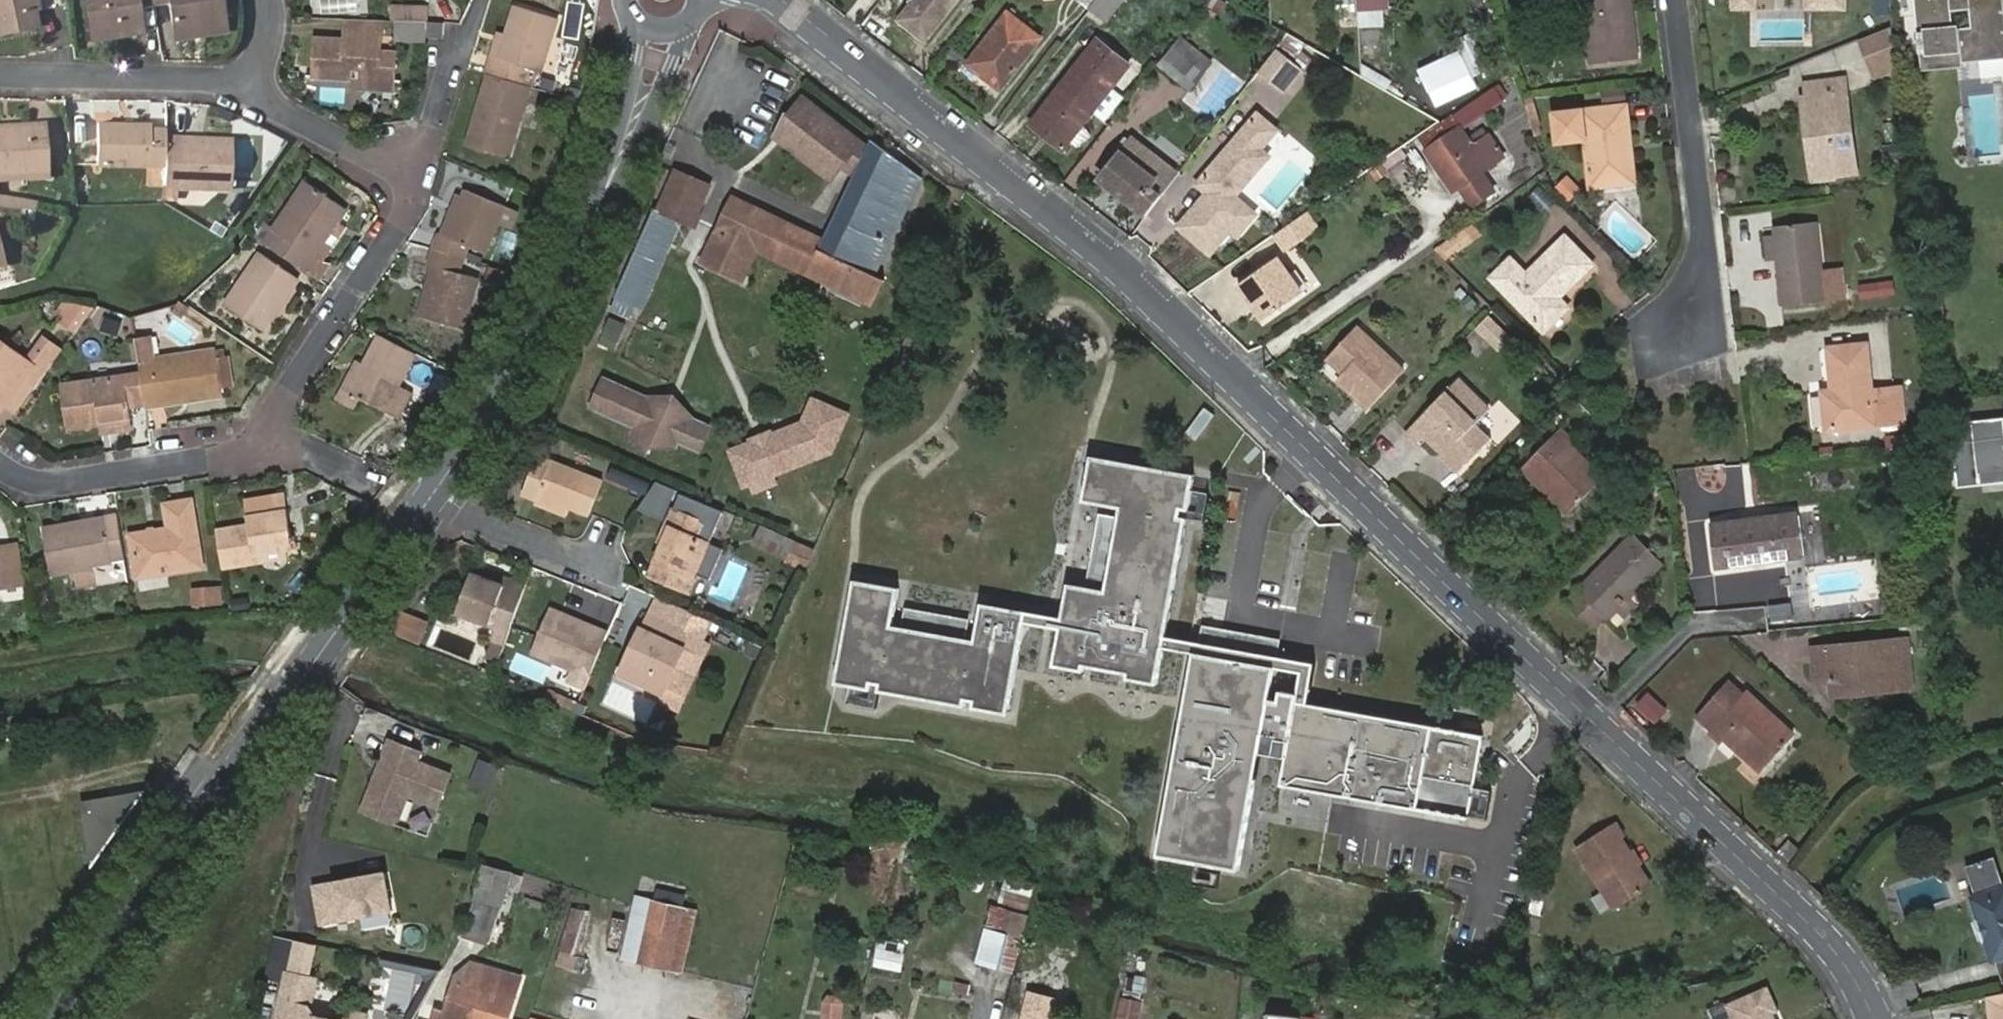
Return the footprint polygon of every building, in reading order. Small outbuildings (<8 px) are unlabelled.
[(32,0),(0,0),(0,34),(37,27),(38,27),(34,10),(32,0)] [(34,10),(42,9),(40,0),(32,0),(34,10)] [(154,2),(154,0),(87,0),(91,32),(108,30),(109,37),(142,33),(138,4),(154,2)] [(174,27),(202,24),(204,34),(226,30),(221,0),(170,0),(174,27)] [(902,14),(915,24),(912,30),(925,41),(957,0),(913,0),(902,14)] [(1091,7),(1105,19),(1119,0),(1096,0),(1091,7)] [(1593,68),(1638,63),(1631,15),(1626,15),(1624,0),(1584,0),(1593,68)] [(1921,62),(1961,59),(1962,64),(2002,60),(2002,31),(2000,0),(1916,0),(1921,62)] [(493,57),(488,75),(490,76),(529,87),(534,70),(540,72),(556,18),(515,5),(506,33),(499,59),(493,57)] [(428,7),(388,6),(391,21),(396,22),(427,23),(428,7)] [(988,70),(1005,84),(1041,37),(1008,11),(968,63),(984,76),(988,70)] [(915,24),(902,14),(898,19),(912,30),(915,24)] [(381,21),(347,20),(346,40),(318,39),(317,76),(352,77),(352,65),(362,65),(361,78),(395,79),(397,54),(379,53),(381,21)] [(397,37),(426,38),(427,23),(396,22),(397,37)] [(427,23),(426,38),(445,38),(445,23),(427,23)] [(176,39),(204,34),(202,24),(174,27),(176,39)] [(1900,42),(1898,25),(1870,36),(1877,51),(1900,42)] [(108,30),(91,32),(92,40),(109,37),(108,30)] [(501,32),(493,57),(499,59),(506,33),(501,32)] [(1180,77),(1200,51),(1183,38),(1162,64),(1180,77)] [(1096,40),(1059,87),(1065,91),(1102,44),(1096,40)] [(1877,51),(1886,72),(1903,65),(1900,42),(1877,51)] [(1065,91),(1059,87),(1029,125),(1063,150),(1129,66),(1102,44),(1065,91)] [(1294,64),(1275,50),(1251,81),(1269,96),(1288,72),(1294,64)] [(1193,87),(1213,62),(1200,51),(1180,77),(1193,87)] [(1437,107),(1481,88),(1465,52),(1421,71),(1437,107)] [(1306,73),(1294,64),(1288,72),(1300,82),(1306,73)] [(1000,89),(1005,84),(988,70),(984,76),(1000,89)] [(508,157),(529,87),(490,76),(470,146),(508,157)] [(394,89),(395,79),(361,78),(360,88),(394,89)] [(1808,101),(1816,168),(1838,166),(1838,174),(1858,172),(1847,81),(1809,85),(1810,101),(1808,101)] [(1417,139),(1454,191),(1460,187),(1483,170),(1504,156),(1485,130),(1474,137),(1478,142),(1472,145),(1461,129),(1478,118),(1477,114),(1496,102),(1491,93),(1458,115),(1456,112),(1417,139)] [(734,199),(706,263),(746,281),(760,251),(873,302),(883,279),(878,276),(922,177),(872,140),(869,147),(803,95),(788,114),(786,113),(773,138),(834,185),(843,171),(854,179),(827,242),(734,199)] [(1627,149),(1632,149),(1627,109),(1555,118),(1559,146),(1587,142),(1592,184),(1629,181),(1627,149)] [(1260,150),(1277,131),(1258,114),(1242,133),(1260,150)] [(167,139),(167,130),(154,130),(154,124),(101,123),(99,163),(167,166),(167,139)] [(49,167),(46,124),(0,128),(0,171),(49,167)] [(1233,196),(1269,157),(1260,150),(1242,133),(1197,183),(1211,196),(1202,206),(1198,202),(1178,226),(1209,253),(1229,230),(1236,236),(1254,214),(1233,196)] [(1099,178),(1148,214),(1164,194),(1177,176),(1180,173),(1132,137),(1099,178)] [(166,186),(166,187),(180,188),(233,190),(235,143),(167,139),(167,166),(166,186)] [(235,173),(251,174),(253,141),(237,140),(235,173)] [(1636,180),(1632,149),(1627,149),(1629,181),(1636,180)] [(1838,166),(1816,168),(1817,177),(1838,174),(1838,166)] [(146,184),(166,185),(166,169),(146,168),(146,184)] [(1497,191),(1483,170),(1460,187),(1474,207),(1497,191)] [(710,189),(677,174),(647,241),(642,238),(610,311),(642,324),(686,226),(693,229),(710,189)] [(1580,190),(1567,177),(1556,188),(1568,201),(1580,190)] [(267,245),(307,273),(348,211),(312,183),(277,231),(267,245)] [(434,250),(463,259),(465,247),(484,255),(505,207),(469,192),(466,199),(449,238),(443,235),(440,234),(434,250)] [(36,210),(37,198),(0,196),(0,208),(36,210)] [(449,238),(466,199),(459,196),(443,235),(449,238)] [(1301,213),(1276,231),(1288,247),(1318,226),(1306,209),(1301,213)] [(1778,238),(1781,260),(1786,306),(1828,302),(1819,223),(1777,227),(1778,238)] [(267,224),(256,238),(267,245),(277,231),(267,224)] [(1495,276),(1545,328),(1568,306),(1560,296),(1595,264),(1569,236),(1529,274),(1515,258),(1495,276)] [(1773,261),(1781,260),(1778,238),(1770,238),(1773,261)] [(460,271),(463,259),(434,250),(431,255),(460,271)] [(266,253),(230,304),(265,330),(301,280),(266,253)] [(1264,319),(1304,291),(1277,254),(1238,282),(1264,319)] [(464,329),(478,281),(459,275),(460,271),(431,255),(429,267),(433,268),(441,270),(427,319),(464,329)] [(487,282),(510,286),(512,271),(490,267),(487,282)] [(441,270),(433,268),(420,317),(427,319),(441,270)] [(1891,284),(1859,284),(1859,296),(1891,297),(1891,284)] [(88,330),(90,304),(64,302),(62,328),(88,330)] [(102,331),(120,337),(126,317),(108,312),(102,331)] [(1504,351),(1516,332),(1489,315),(1477,333),(1504,351)] [(603,345),(619,350),(627,323),(611,318),(603,345)] [(1325,356),(1342,371),(1349,378),(1343,384),(1367,406),(1402,368),(1354,325),(1325,356)] [(398,385),(416,354),(381,336),(365,365),(350,393),(355,395),(397,417),(411,393),(398,385)] [(57,364),(42,354),(35,365),(0,341),(0,401),(7,406),(25,383),(37,392),(57,364)] [(1831,348),(1834,392),(1825,392),(1829,431),(1875,427),(1871,389),(1868,345),(1831,348)] [(219,354),(141,364),(143,377),(147,403),(190,396),(192,403),(225,398),(219,354)] [(350,393),(365,365),(358,361),(338,398),(350,404),(355,395),(350,393)] [(1349,378),(1342,371),(1335,378),(1343,384),(1349,378)] [(131,408),(148,406),(147,403),(143,377),(65,389),(71,431),(102,426),(134,421),(131,408)] [(1474,421),(1478,416),(1487,407),(1455,377),(1403,430),(1416,442),(1425,433),(1441,449),(1445,444),(1463,463),(1489,435),(1474,421)] [(701,448),(712,425),(686,413),(690,404),(678,400),(677,403),(670,403),(662,403),(663,399),(653,399),(651,401),(603,379),(591,408),(634,427),(631,434),(651,449),(655,442),(678,443),(680,438),(701,448)] [(7,406),(20,416),(37,392),(25,383),(7,406)] [(1907,424),(1904,386),(1871,389),(1875,427),(1907,424)] [(148,406),(148,410),(192,403),(190,396),(147,403),(148,406)] [(850,413),(811,397),(801,420),(761,436),(728,449),(743,488),(751,485),(754,494),(778,485),(775,477),(833,454),(850,413)] [(1955,476),(1976,474),(1979,471),(2002,469),(2002,414),(1951,418),(1955,476)] [(1493,431),(1478,416),(1474,421),(1489,435),(1493,431)] [(135,429),(134,421),(102,426),(103,433),(135,429)] [(1562,443),(1567,437),(1572,433),(1560,422),(1522,461),(1569,509),(1603,474),(1588,459),(1583,464),(1562,443)] [(1588,459),(1567,437),(1562,443),(1583,464),(1588,459)] [(1445,444),(1441,449),(1438,452),(1456,469),(1463,463),(1445,444)] [(568,505),(564,515),(586,524),(604,481),(545,458),(533,472),(525,495),(540,500),(541,496),(568,505)] [(1267,757),(1293,761),(1287,790),(1474,824),(1490,740),(1314,708),(1322,667),(1281,660),(1284,646),(1256,641),(1253,655),(1206,646),(1174,640),(1204,478),(1100,459),(1092,504),(1129,511),(1127,524),(1116,580),(1114,593),(1076,587),(1070,620),(990,606),(983,642),(970,640),(914,630),(901,627),(908,590),(863,582),(844,685),(973,709),(974,702),(981,704),(980,710),(1016,717),(1033,625),(1068,632),(1061,669),(1091,674),(1092,669),(1135,677),(1134,682),(1164,688),(1171,651),(1202,657),(1164,859),(1245,874),(1267,757)] [(1955,476),(1956,484),(2002,480),(2002,469),(1979,471),(1976,474),(1955,476)] [(644,508),(666,519),(680,491),(658,481),(644,508)] [(218,530),(224,567),(257,562),(256,555),(286,550),(294,548),(292,543),(297,542),(296,535),(291,536),(285,495),(246,502),(251,525),(218,530)] [(538,505),(564,515),(568,505),(541,496),(540,500),(538,505)] [(133,535),(138,572),(168,568),(169,573),(204,568),(197,526),(193,501),(167,505),(171,530),(133,535)] [(670,532),(653,574),(690,590),(711,541),(701,536),(706,521),(674,509),(666,531),(670,532)] [(1783,538),(1802,535),(1800,514),(1780,517),(1783,538)] [(54,576),(128,563),(120,517),(107,520),(108,525),(83,529),(82,523),(47,530),(54,576)] [(1711,526),(1717,570),(1805,558),(1802,535),(1783,538),(1780,517),(1711,526)] [(108,525),(107,520),(82,523),(83,529),(108,525)] [(754,545),(810,569),(818,549),(762,526),(754,545)] [(1615,604),(1629,590),(1661,559),(1633,531),(1566,596),(1589,620),(1600,609),(1605,614),(1615,604)] [(27,583),(20,545),(0,549),(0,587),(27,583)] [(256,555),(257,562),(288,557),(286,550),(256,555)] [(168,568),(138,572),(139,578),(169,573),(168,568)] [(474,574),(461,612),(492,623),(506,585),(474,574)] [(195,608),(226,606),(226,585),(194,587),(195,608)] [(1637,598),(1629,590),(1615,604),(1624,612),(1637,598)] [(659,596),(652,612),(695,632),(703,614),(659,596)] [(1789,605),(1767,605),(1767,619),(1789,619),(1789,605)] [(534,652),(593,676),(609,634),(551,612),(534,652)] [(643,656),(634,678),(669,693),(689,645),(703,651),(716,620),(703,614),(695,632),(652,612),(635,652),(643,656)] [(421,642),(428,625),(402,614),(395,631),(421,642)] [(1856,688),(1896,686),(1894,648),(1816,651),(1818,687),(1832,686),(1833,700),(1857,699),(1856,688)] [(643,656),(635,652),(625,673),(634,678),(643,656)] [(1706,719),(1718,730),(1748,696),(1737,685),(1706,719)] [(1896,698),(1896,686),(1856,688),(1857,699),(1896,698)] [(1661,726),(1673,709),(1649,692),(1637,709),(1661,726)] [(1727,743),(1731,738),(1736,733),(1759,753),(1753,758),(1767,771),(1798,737),(1751,693),(1748,696),(1718,730),(1715,732),(1727,743)] [(1736,733),(1731,738),(1753,758),(1759,753),(1736,733)] [(421,754),(389,740),(378,763),(383,766),(378,779),(369,783),(357,811),(383,824),(395,820),(405,796),(435,810),(451,776),(417,761),(421,754)] [(483,759),(473,781),(493,790),(504,768),(483,759)] [(93,864),(146,787),(81,798),(93,864)] [(1494,820),(1499,792),(1483,789),(1478,817),(1494,820)] [(1627,858),(1631,854),(1623,840),(1625,838),(1616,824),(1578,849),(1618,910),(1652,887),(1638,865),(1634,869),(1627,858)] [(1638,865),(1631,854),(1627,858),(1634,869),(1638,865)] [(488,864),(465,936),(491,944),(515,872),(488,864)] [(382,869),(312,884),(320,921),(391,906),(382,869)] [(1012,876),(1007,890),(1028,898),(1033,884),(1012,876)] [(1977,902),(1984,921),(1981,922),(1988,943),(1991,942),(1999,963),(2002,962),(2002,892),(1977,902)] [(688,907),(654,899),(640,963),(674,970),(688,907)] [(573,915),(560,956),(572,960),(584,919),(573,915)] [(1003,970),(1012,937),(992,932),(982,964),(1003,970)] [(1023,940),(1012,937),(1003,970),(1014,973),(1023,940)] [(904,972),(907,952),(878,948),(875,968),(904,972)] [(482,990),(487,970),(474,966),(468,986),(482,990)] [(511,1012),(521,979),(487,970),(482,990),(468,986),(454,982),(443,1018),(486,1018),(489,1010),(490,1006),(511,1012)] [(283,1018),(332,1018),(318,1016),(311,1006),(316,977),(293,972),(283,1018)] [(1724,1007),(1730,1018),(1776,1018),(1773,1012),(1781,1008),(1769,985),(1724,1007)] [(1028,988),(1020,1018),(1056,1018),(1061,997),(1028,988)] [(1986,996),(1987,1018),(2002,1018),(2002,992),(1986,996)] [(847,996),(826,994),(824,1018),(846,1018),(847,996)] [(1142,1000),(1120,996),(1115,1018),(1139,1018),(1142,1000)] [(370,1014),(347,1009),(345,1018),(369,1018),(370,1014)] [(530,1017),(511,1012),(510,1016),(489,1010),(486,1018),(529,1018),(530,1017)]
